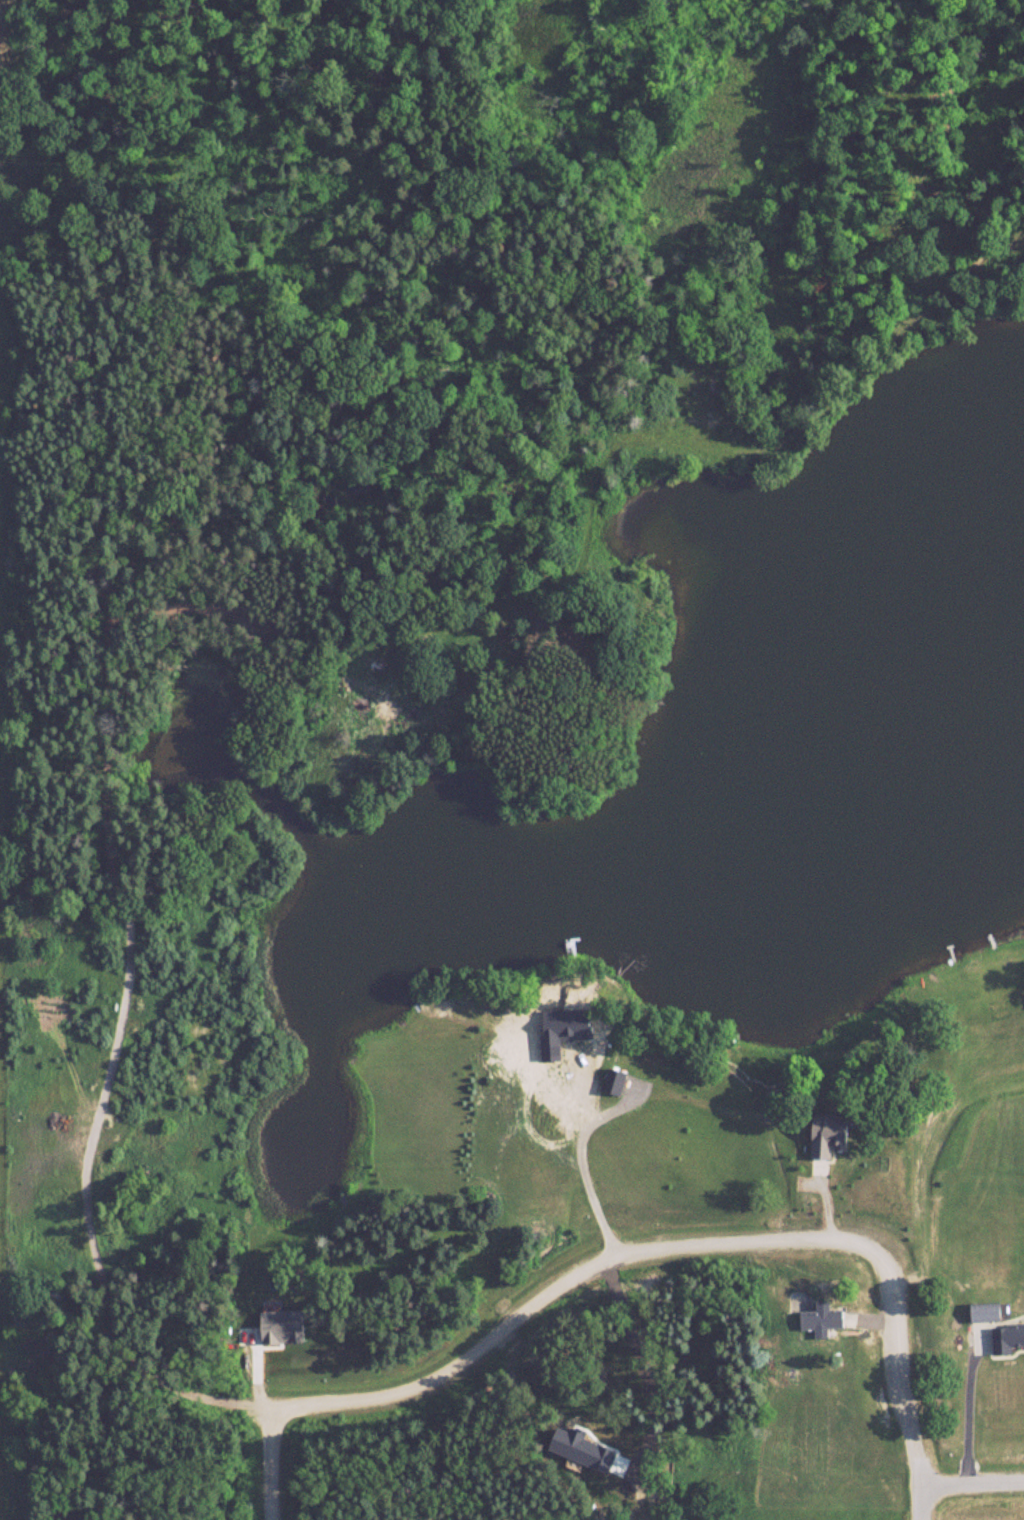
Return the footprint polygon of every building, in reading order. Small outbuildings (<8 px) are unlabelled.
[(598,1010),(568,1010),(568,1035),(598,1035),(598,1010)] [(606,1090),(624,1095),(632,1071),(613,1066),(606,1090)] [(854,1149),(856,1114),(816,1113),(815,1157),(835,1158),(835,1149),(854,1149)] [(803,1310),(804,1329),(818,1329),(819,1339),(832,1338),(832,1327),(848,1327),(847,1309),(835,1309),(834,1300),(820,1301),(821,1310),(803,1310)] [(1007,1320),(1007,1303),(974,1303),(974,1320),(1007,1320)]
